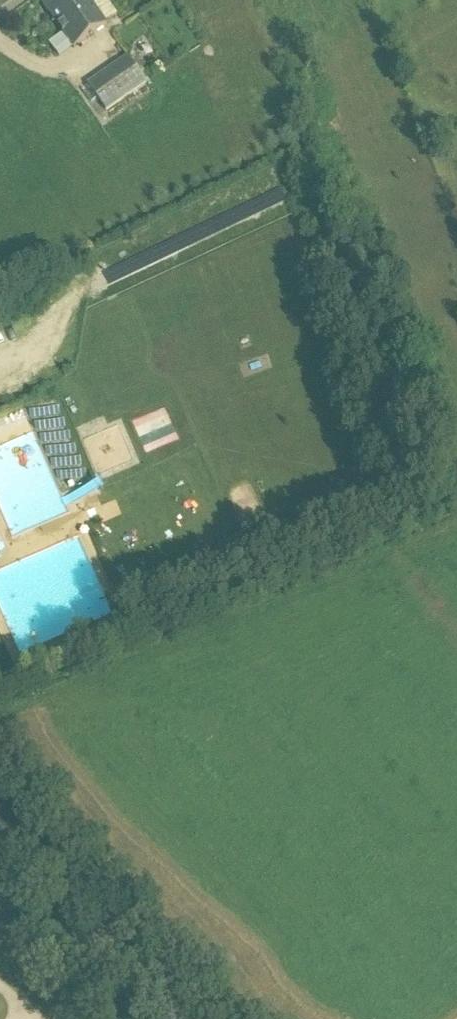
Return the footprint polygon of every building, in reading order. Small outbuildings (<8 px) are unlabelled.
[(107,23),(118,14),(108,0),(100,0),(94,4),(91,0),(42,0),(74,46),(107,24),(107,23)] [(130,54),(97,77),(90,82),(93,85),(85,91),(94,103),(102,98),(112,111),(152,83),(130,54)] [(76,492),(107,483),(104,472),(73,481),(76,492)]
